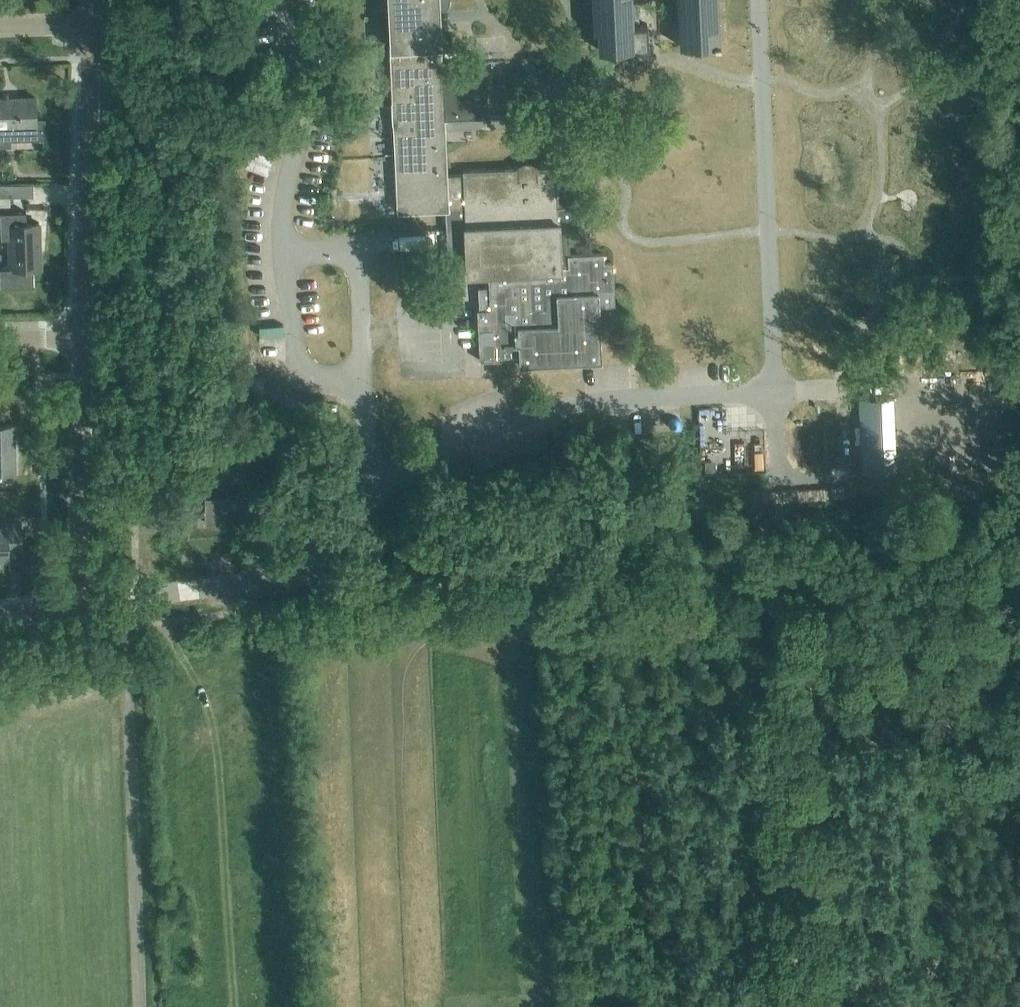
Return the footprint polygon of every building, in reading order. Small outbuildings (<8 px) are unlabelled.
[(397,213),(445,211),(447,176),(444,118),(488,116),(485,61),(442,64),(439,8),(445,8),(448,6),(449,2),(449,0),(387,0),(397,213)] [(594,30),(597,30),(598,50),(648,48),(647,24),(632,25),(632,23),(632,17),(631,0),(593,0),(594,30)] [(679,36),(680,42),(680,46),(718,44),(716,0),(678,0),(679,36)] [(927,10),(957,8),(957,0),(927,0),(927,10)] [(9,144),(9,138),(43,137),(43,120),(35,120),(35,97),(0,98),(0,145),(9,144)] [(447,176),(445,211),(448,269),(466,268),(466,272),(494,271),(494,277),(488,278),(488,287),(477,288),(478,309),(476,310),(479,361),(519,359),(519,364),(601,361),(598,294),(614,293),(612,262),(603,262),(603,253),(569,255),(567,222),(575,222),(572,178),(572,162),(553,163),(553,167),(462,171),(463,175),(447,176)] [(10,197),(10,184),(0,184),(0,197),(10,197)] [(33,284),(32,268),(40,267),(39,223),(25,223),(25,212),(0,213),(0,223),(1,238),(8,238),(9,267),(0,267),(0,285),(33,284)] [(892,398),(859,400),(860,441),(862,473),(895,472),(894,439),(892,408),(892,398)] [(15,470),(13,425),(0,425),(0,470),(15,470)] [(218,480),(240,480),(240,466),(219,466),(218,480)] [(240,523),(240,496),(205,496),(205,523),(240,523)] [(8,559),(8,549),(20,549),(19,523),(6,523),(6,528),(0,528),(0,559),(8,559)]
